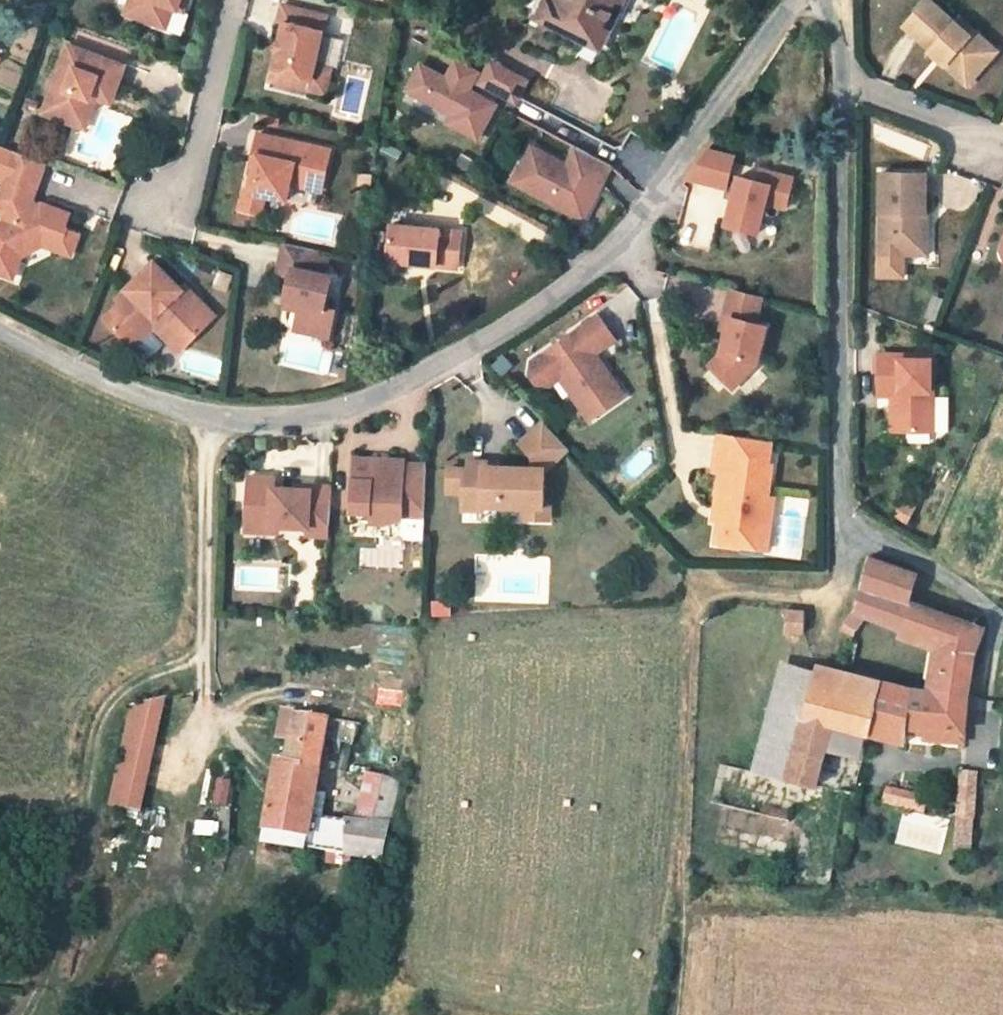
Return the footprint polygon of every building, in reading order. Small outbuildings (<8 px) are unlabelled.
[(120,15),(139,22),(131,5),(133,0),(125,0),(120,15)] [(131,5),(139,22),(160,29),(167,9),(178,12),(183,0),(133,0),(131,5)] [(600,15),(607,0),(554,0),(550,7),(543,3),(534,21),(592,50),(608,19),(600,15)] [(600,15),(608,19),(618,0),(607,0),(600,15)] [(323,13),(278,3),(274,19),(279,21),(269,68),(307,77),(305,88),(322,92),(328,67),(312,63),(323,13)] [(917,32),(934,46),(939,41),(958,58),(953,64),(978,87),(999,65),(982,50),(990,40),(976,27),(969,34),(940,9),(917,32)] [(982,50),(999,65),(1002,61),(1002,52),(990,40),(982,50)] [(958,58),(939,41),(934,46),(931,50),(950,66),(953,64),(958,58)] [(117,62),(60,42),(36,111),(68,122),(74,105),(83,97),(86,87),(106,94),(117,62)] [(417,67),(403,93),(448,117),(443,125),(473,142),(491,108),(464,93),(474,75),(452,64),(442,81),(417,67)] [(523,84),(487,64),(474,87),(511,107),(523,84)] [(307,77),(269,68),(266,79),(305,88),(307,77)] [(106,94),(86,87),(83,97),(74,105),(68,122),(79,126),(89,96),(104,101),(106,94)] [(304,146),(257,135),(252,155),(256,156),(249,192),(243,190),(239,211),(259,215),(263,197),(285,201),(288,185),(319,193),(328,152),(304,146)] [(11,146),(0,176),(0,211),(3,218),(0,220),(0,267),(10,271),(16,253),(38,243),(41,236),(58,243),(64,226),(60,225),(65,210),(37,200),(33,202),(32,206),(25,203),(42,158),(11,146)] [(602,168),(567,149),(557,167),(523,148),(504,183),(573,221),(583,203),(574,199),(584,181),(592,186),(602,168)] [(709,152),(690,180),(728,190),(736,159),(709,152)] [(760,184),(741,179),(728,227),(760,235),(768,206),(788,211),(796,181),(763,172),(760,184)] [(890,267),(917,266),(926,255),(924,230),(934,229),(931,187),(886,190),(890,267)] [(461,231),(391,222),(387,259),(456,267),(461,231)] [(76,231),(64,226),(58,243),(41,236),(38,243),(67,254),(76,231)] [(924,230),(926,255),(917,266),(941,264),(938,229),(934,229),(924,230)] [(290,238),(281,236),(273,267),(286,270),(280,292),(296,296),(293,308),(289,322),(324,330),(331,302),(320,300),(328,269),(307,264),(312,243),(290,238)] [(148,254),(120,282),(124,286),(114,296),(99,311),(123,335),(148,310),(177,340),(209,308),(179,278),(175,282),(148,254)] [(120,282),(110,292),(114,296),(124,286),(120,282)] [(761,299),(733,291),(726,319),(731,321),(722,355),(712,367),(735,387),(757,362),(767,327),(754,324),(761,299)] [(296,296),(280,292),(277,304),(293,308),(296,296)] [(786,305),(761,299),(754,324),(767,327),(779,330),(786,305)] [(148,310),(123,335),(128,340),(148,321),(172,345),(177,340),(148,310)] [(618,344),(600,320),(570,342),(569,355),(556,352),(535,368),(533,380),(540,390),(552,392),(563,384),(593,425),(628,400),(604,367),(596,367),(593,362),(618,344)] [(896,377),(899,416),(907,416),(911,454),(949,451),(946,422),(942,373),(896,377)] [(566,446),(541,420),(524,436),(537,450),(537,461),(503,459),(503,465),(488,464),(489,452),(473,451),(473,459),(452,458),(451,482),(467,483),(466,500),(487,501),(487,497),(528,499),(547,500),(547,497),(549,462),(566,446)] [(961,420),(946,422),(949,451),(964,450),(961,420)] [(775,443),(721,435),(719,451),(772,459),(775,443)] [(373,449),(357,448),(355,501),(375,502),(375,511),(392,512),(407,505),(427,506),(428,490),(430,454),(410,453),(410,450),(396,449),(391,454),(377,454),(373,449)] [(772,459),(719,451),(716,473),(722,474),(717,513),(725,514),(723,524),(720,524),(717,544),(743,547),(745,532),(772,536),(777,499),(771,498),(775,467),(771,466),(772,459)] [(503,453),(489,452),(488,464),(503,465),(503,459),(503,453)] [(332,532),(335,482),(299,480),(299,484),(277,483),(278,473),(252,472),(250,515),(274,517),(279,522),(311,524),(311,531),(332,532)] [(547,500),(528,499),(527,512),(552,513),(553,497),(547,497),(547,500)] [(354,510),(375,511),(375,502),(355,501),(354,510)] [(725,514),(717,513),(715,523),(720,524),(723,524),(725,514)] [(772,536),(745,532),(743,547),(770,551),(772,536)] [(957,654),(942,687),(978,692),(978,685),(983,657),(990,629),(977,621),(908,600),(911,581),(868,567),(859,615),(957,654)] [(798,621),(797,647),(810,647),(814,647),(817,623),(798,621)] [(852,730),(871,735),(912,745),(913,732),(915,684),(859,678),(831,676),(821,708),(798,786),(797,788),(837,796),(844,766),(852,730)] [(915,684),(913,732),(930,733),(955,734),(972,735),(978,692),(942,687),(915,684)] [(798,786),(821,708),(791,700),(768,775),(798,786)] [(138,714),(115,811),(145,818),(171,705),(138,714)] [(326,739),(329,718),(284,711),(280,737),(291,738),(291,740),(324,746),(326,739)] [(357,723),(329,718),(326,739),(354,744),(357,723)] [(844,766),(861,771),(871,735),(852,730),(844,766)] [(929,740),(953,744),(955,734),(930,733),(929,740)] [(287,761),(321,766),(324,746),(291,740),(287,761)] [(277,760),(265,838),(307,846),(310,834),(313,813),(321,766),(287,761),(277,760)] [(370,772),(360,819),(349,818),(350,855),(382,862),(401,781),(370,772)] [(967,774),(963,816),(979,817),(983,774),(967,774)] [(915,791),(891,786),(887,803),(911,808),(915,791)] [(934,795),(915,791),(911,808),(930,813),(934,795)] [(349,818),(313,813),(310,834),(307,846),(350,855),(349,818)] [(979,817),(963,816),(961,850),(976,851),(979,817)]
